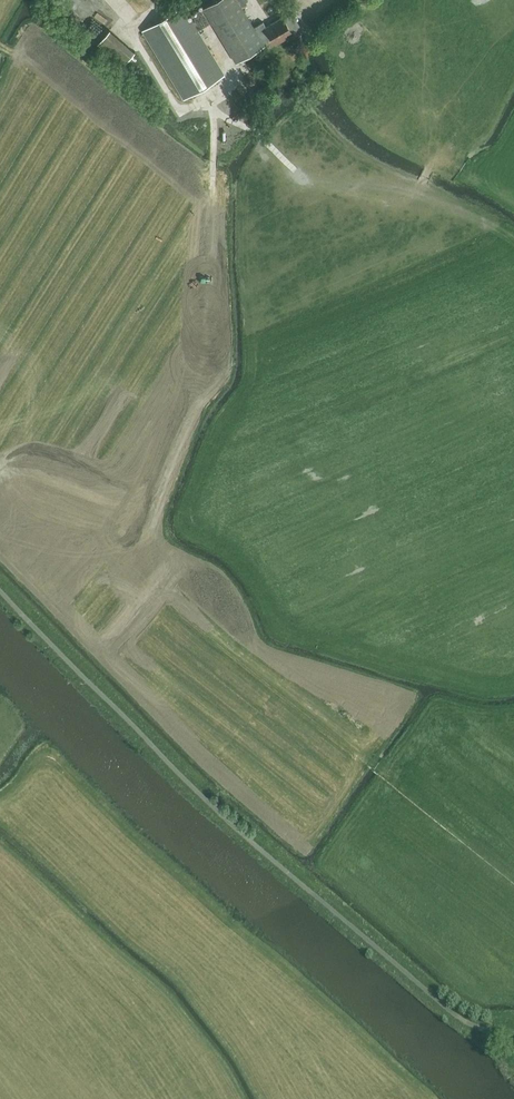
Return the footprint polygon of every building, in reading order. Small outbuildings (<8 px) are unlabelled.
[(293,33),(282,16),(266,26),(263,21),(254,27),(238,0),(215,0),(204,7),(189,17),(183,7),(143,30),(184,98),(224,74),(197,30),(212,22),(236,62),(265,45),(263,42),(272,37),(276,43),(293,33)] [(110,30),(98,43),(123,64),(134,51),(110,30)]
